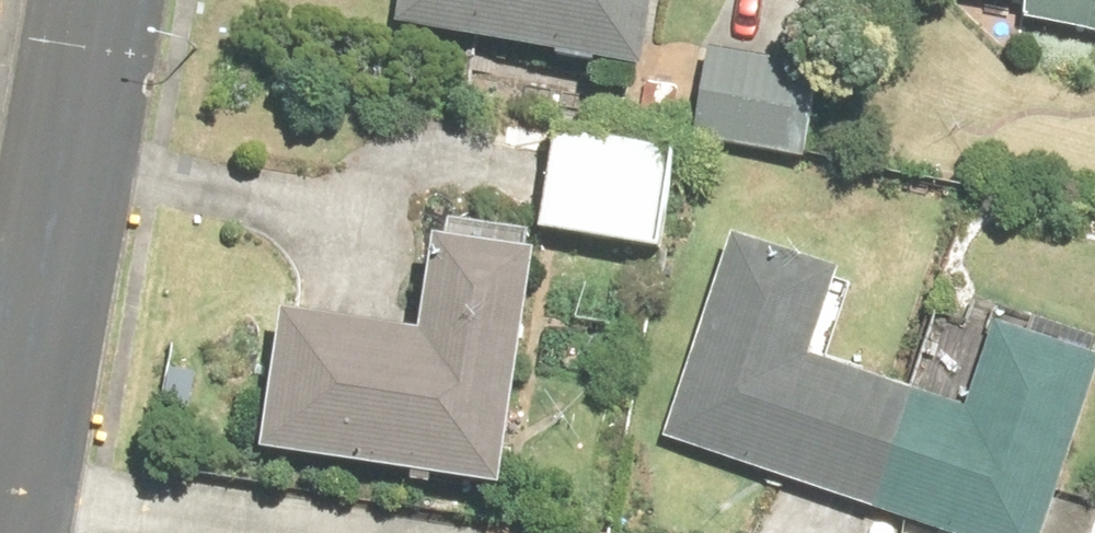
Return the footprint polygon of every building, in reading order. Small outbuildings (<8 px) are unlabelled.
[(397,26),(480,41),(538,51),(635,70),(644,71),(647,55),(657,0),(402,0),(397,26)] [(1029,5),(1026,19),(1094,34),(1094,0),(1009,0),(1029,5)] [(821,72),(807,70),(712,52),(700,115),(696,137),(804,159),(821,72)] [(677,177),(683,147),(684,134),(600,119),(596,142),(560,136),(548,207),(542,233),(664,255),(677,177)] [(436,483),(502,495),(539,265),(525,263),(529,236),(456,225),(451,249),(441,247),(429,320),(426,342),(299,322),(286,320),(264,456),(415,480),(436,483)] [(935,532),(1048,532),(1094,398),(1094,364),(998,330),(968,415),(812,360),(842,275),(733,237),(662,438),(760,472),(768,476),(790,482),(904,522),(913,525),(935,532)]
